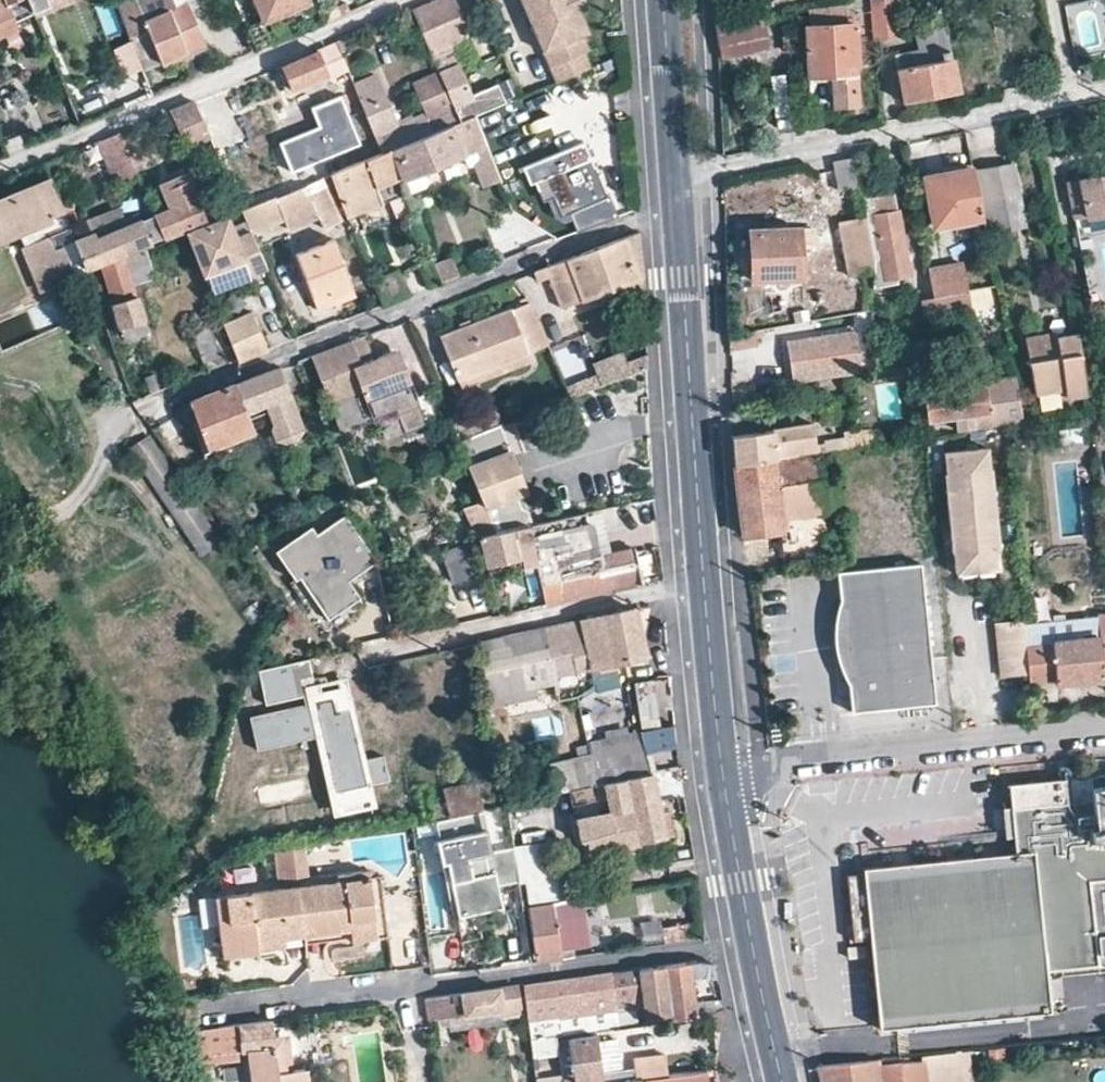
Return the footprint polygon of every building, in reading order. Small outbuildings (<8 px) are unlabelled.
[(12,15),(14,21),(32,14),(31,13),(26,0),(0,0),(0,20),(12,15)] [(46,7),(45,0),(26,0),(31,13),(46,7)] [(46,7),(48,10),(74,0),(45,0),(46,7)] [(115,2),(130,40),(133,38),(147,32),(143,22),(176,8),(173,0),(122,0),(115,2)] [(262,19),(307,0),(255,0),(262,19)] [(431,52),(468,37),(452,0),(439,0),(413,11),(431,52)] [(583,0),(522,0),(557,83),(592,69),(584,53),(590,51),(583,35),(588,33),(579,11),(587,8),(583,0)] [(876,33),(902,33),(901,0),(875,0),(876,33)] [(849,3),(812,7),(812,22),(850,21),(849,3)] [(146,69),(205,45),(188,4),(176,8),(143,22),(147,32),(133,38),(146,69)] [(764,12),(717,23),(723,49),(770,38),(764,12)] [(0,20),(0,39),(18,32),(14,21),(12,15),(0,20)] [(262,19),(246,26),(256,50),(264,47),(273,43),(262,19)] [(809,22),(812,103),(859,102),(856,59),(861,59),(859,20),(850,21),(812,22),(809,22)] [(892,55),(901,102),(956,92),(944,28),(916,33),(919,49),(892,55)] [(347,47),(344,40),(336,43),(339,50),(347,47)] [(142,71),(131,43),(113,51),(124,79),(142,71)] [(365,110),(354,86),(339,50),(336,43),(279,67),(289,90),(333,72),(341,92),(335,94),(345,118),(365,110)] [(455,111),(460,122),(472,117),(478,115),(480,114),(455,54),(435,63),(446,88),(455,111)] [(508,103),(522,97),(511,72),(492,80),(503,105),(508,103)] [(384,153),(460,122),(455,111),(446,116),(437,120),(435,114),(416,122),(414,117),(396,125),(376,77),(354,86),(365,110),(384,153)] [(27,127),(10,87),(0,91),(0,97),(14,132),(27,127)] [(446,116),(455,111),(446,88),(436,92),(442,105),(446,116)] [(217,92),(195,102),(210,137),(217,153),(239,144),(217,92)] [(598,134),(582,97),(526,121),(542,158),(598,134)] [(183,148),(210,137),(195,102),(182,107),(169,113),(183,148)] [(446,116),(442,105),(433,109),(435,114),(437,120),(446,116)] [(364,161),(384,153),(365,110),(345,118),(364,161)] [(472,117),(460,122),(384,153),(396,183),(422,172),(471,152),(483,180),(496,174),(472,117)] [(121,139),(132,167),(150,161),(138,132),(121,139)] [(119,134),(98,142),(117,186),(137,178),(132,167),(121,139),(119,134)] [(364,161),(329,175),(349,222),(390,205),(404,199),(396,183),(384,153),(364,161)] [(612,199),(595,156),(543,177),(560,219),(612,199)] [(852,158),(822,163),(824,172),(827,192),(856,186),(852,158)] [(1016,164),(981,170),(993,234),(1028,227),(1016,164)] [(985,216),(975,167),(929,177),(938,224),(985,216)] [(396,183),(404,199),(424,191),(428,185),(422,172),(396,183)] [(1104,214),(1104,174),(1065,182),(1069,206),(1071,206),(1084,203),(1087,216),(1087,218),(1104,214)] [(162,238),(206,220),(187,176),(166,183),(176,208),(153,217),(162,238)] [(322,178),(241,211),(250,232),(252,235),(284,222),(287,232),(319,219),(323,229),(340,222),(329,197),(322,178)] [(53,184),(0,204),(0,238),(15,232),(39,293),(86,274),(85,270),(74,241),(61,247),(57,239),(72,235),(53,184)] [(868,217),(878,270),(881,286),(900,282),(899,275),(911,274),(896,192),(871,196),(872,203),(866,205),(868,217)] [(410,214),(404,199),(390,205),(396,221),(410,214)] [(1087,216),(1084,203),(1071,206),(1073,219),(1087,216)] [(90,236),(74,241),(85,270),(162,238),(153,217),(140,222),(138,216),(123,221),(125,227),(93,241),(90,236)] [(851,275),(878,270),(868,217),(843,221),(851,275)] [(252,274),(266,268),(252,235),(250,232),(237,238),(230,221),(189,238),(206,277),(246,260),(252,274)] [(584,252),(535,271),(539,280),(543,279),(551,276),(562,308),(641,279),(639,232),(596,247),(584,252)] [(802,233),(751,235),(752,285),(804,282),(802,250),(815,249),(814,232),(802,233)] [(295,255),(319,314),(355,300),(330,241),(295,255)] [(97,271),(125,343),(148,334),(131,287),(152,280),(142,253),(97,271)] [(435,271),(441,285),(458,278),(450,259),(433,267),(435,271)] [(213,291),(252,274),(246,260),(206,277),(213,291)] [(931,268),(936,296),(965,290),(972,289),(968,261),(931,268)] [(422,275),(428,290),(441,285),(435,271),(422,275)] [(400,273),(375,284),(385,307),(410,297),(400,273)] [(543,279),(555,311),(562,308),(551,276),(543,279)] [(562,308),(555,311),(559,322),(641,291),(641,286),(641,279),(562,308)] [(965,290),(936,296),(921,299),(924,312),(968,304),(965,290)] [(526,352),(549,344),(532,301),(440,335),(456,378),(526,352)] [(253,315),(223,326),(239,364),(269,352),(253,315)] [(797,379),(842,373),(866,369),(858,327),(790,338),(797,379)] [(1068,396),(1091,391),(1079,329),(1051,335),(1050,329),(1027,334),(1039,392),(1067,386),(1068,395),(1068,396)] [(196,337),(208,364),(220,359),(209,332),(196,337)] [(370,334),(357,339),(365,361),(379,357),(370,334)] [(379,357),(365,361),(357,339),(351,342),(316,355),(325,376),(337,372),(346,396),(366,390),(375,414),(401,405),(406,407),(410,408),(414,406),(419,403),(421,397),(416,388),(405,354),(402,352),(400,350),(396,350),(379,357)] [(597,360),(604,381),(633,372),(628,357),(626,351),(597,360)] [(526,352),(456,378),(460,387),(529,359),(526,352)] [(628,357),(633,372),(644,368),(645,352),(628,357)] [(239,386),(248,411),(267,403),(277,427),(275,434),(279,444),(297,449),(305,433),(292,394),(282,369),(256,379),(239,386)] [(1026,418),(1018,380),(928,396),(931,419),(965,415),(967,427),(1026,418)] [(213,396),(192,404),(209,449),(256,432),(251,418),(248,411),(239,386),(213,396)] [(267,403),(248,411),(251,418),(270,411),(267,403)] [(456,437),(463,455),(482,501),(515,489),(520,487),(523,486),(501,422),(456,437)] [(735,444),(736,465),(823,452),(818,424),(734,435),(734,436),(735,444)] [(202,557),(223,543),(150,439),(130,453),(202,557)] [(988,449),(947,452),(958,573),(1002,570),(988,449)] [(823,452),(736,465),(737,477),(742,511),(745,535),(792,528),(790,518),(834,510),(823,452)] [(526,512),(520,487),(515,489),(518,501),(526,512)] [(518,501),(515,489),(482,501),(495,532),(505,530),(525,526),(529,525),(526,512),(518,501)] [(495,532),(482,501),(462,508),(475,536),(479,535),(495,532)] [(334,504),(314,514),(318,523),(338,515),(334,504)] [(588,522),(586,511),(529,525),(537,563),(541,581),(559,578),(564,600),(606,591),(643,583),(635,546),(594,554),(591,536),(603,534),(601,520),(588,522)] [(383,556),(348,515),(323,536),(318,530),(286,557),(308,583),(311,581),(343,619),(372,594),(359,579),(385,558),(383,556)] [(487,571),(537,563),(529,525),(525,526),(505,530),(495,532),(479,535),(487,571)] [(936,703),(922,563),(838,571),(840,599),(835,619),(834,637),(837,657),(842,672),(849,684),(852,711),(936,703)] [(541,581),(546,604),(564,600),(559,578),(541,581)] [(643,654),(634,607),(621,610),(581,619),(591,665),(643,654)] [(1030,680),(1056,676),(1056,680),(1104,676),(1104,671),(1104,613),(1097,614),(1099,635),(1027,642),(1030,673),(1030,680)] [(591,665),(581,619),(543,627),(553,673),(591,665)] [(1027,642),(1026,620),(998,624),(1002,676),(1030,673),(1027,642)] [(553,673),(543,627),(476,642),(488,696),(555,682),(553,673)] [(310,663),(258,675),(266,710),(308,701),(310,709),(251,723),(258,754),(316,741),(335,823),(378,813),(372,790),(390,786),(384,758),(362,763),(343,679),(316,686),(310,663)] [(658,726),(651,678),(637,682),(643,729),(658,726)] [(658,726),(643,729),(648,755),(653,753),(678,749),(677,741),(676,723),(658,726)] [(643,729),(589,740),(592,753),(553,759),(558,790),(565,789),(598,782),(651,772),(648,755),(643,729)] [(656,770),(653,753),(648,755),(651,772),(656,770)] [(651,772),(598,782),(565,789),(566,800),(592,795),(593,800),(603,797),(606,811),(607,815),(633,811),(631,803),(655,798),(651,772)] [(1080,780),(1009,787),(1016,858),(861,873),(876,1033),(1053,1015),(1049,972),(1097,967),(1089,884),(1104,883),(1104,852),(1087,854),(1082,796),(1080,780)] [(1082,796),(1087,854),(1104,852),(1104,793),(1082,796)] [(658,811),(655,798),(631,803),(633,811),(639,840),(669,834),(664,811),(658,811)] [(606,811),(577,817),(578,820),(579,819),(578,824),(573,831),(574,840),(581,839),(583,851),(585,851),(583,833),(593,831),(592,824),(608,820),(607,816),(607,815),(606,811)] [(639,840),(633,811),(607,815),(607,816),(608,820),(592,824),(593,831),(583,833),(585,851),(627,842),(639,840)] [(494,850),(487,816),(438,826),(446,865),(452,865),(463,920),(508,910),(502,883),(515,881),(508,847),(494,850)] [(578,824),(579,819),(578,820),(570,821),(573,831),(578,824)] [(544,838),(508,847),(515,881),(521,881),(522,882),(525,901),(573,893),(570,873),(553,874),(544,865),(542,856),(548,855),(544,838)] [(583,851),(581,839),(574,840),(577,853),(583,851)] [(613,853),(628,849),(627,842),(585,851),(583,851),(577,853),(578,859),(613,853)] [(300,847),(299,843),(287,846),(293,882),(305,880),(300,847)] [(287,846),(269,850),(269,851),(274,885),(293,882),(287,846)] [(613,858),(630,855),(628,849),(613,853),(613,858)] [(301,931),(346,924),(348,937),(383,931),(373,874),(364,874),(362,871),(305,880),(293,882),(301,931)] [(253,939),(301,931),(293,882),(274,885),(209,896),(220,956),(254,952),(253,939)] [(1089,884),(1097,967),(1049,972),(1053,1015),(1104,1008),(1104,883),(1089,884)] [(577,896),(552,900),(553,904),(528,907),(536,959),(574,955),(570,922),(557,925),(555,912),(586,907),(584,895),(577,896)] [(661,943),(687,939),(685,922),(658,926),(661,943)] [(860,947),(844,948),(844,958),(862,957),(860,947)] [(620,972),(611,973),(618,1030),(641,1026),(640,1013),(673,1009),(675,1021),(709,1017),(725,1015),(712,965),(701,962),(692,962),(620,972)] [(524,988),(529,1041),(556,1037),(618,1030),(611,973),(570,979),(558,980),(555,985),(524,988)] [(471,992),(425,997),(428,1021),(516,1009),(513,986),(471,992)] [(352,1023),(350,1010),(338,1012),(340,1026),(352,1023)] [(722,1032),(725,1015),(709,1017),(711,1033),(722,1032)] [(209,1061),(249,1058),(252,1081),(304,1081),(303,1069),(290,1069),(284,1070),(283,1063),(275,1064),(271,1035),(270,1019),(198,1028),(209,1061)] [(286,1033),(271,1035),(275,1064),(283,1063),(284,1070),(290,1069),(286,1033)] [(620,1035),(595,1038),(599,1075),(625,1072),(620,1035)] [(556,1037),(529,1041),(531,1060),(559,1056),(556,1037)] [(625,1072),(599,1075),(595,1038),(567,1041),(573,1081),(626,1081),(625,1072)] [(303,1071),(319,1070),(317,1049),(302,1050),(303,1071)] [(819,1064),(824,1081),(961,1081),(959,1068),(958,1053),(918,1057),(918,1061),(908,1062),(908,1058),(819,1064)] [(633,1081),(666,1078),(662,1056),(630,1061),(633,1081)] [(959,1068),(961,1081),(971,1081),(970,1067),(959,1068)] [(687,1075),(666,1078),(633,1081),(632,1081),(708,1081),(707,1072),(706,1071),(687,1075)]
